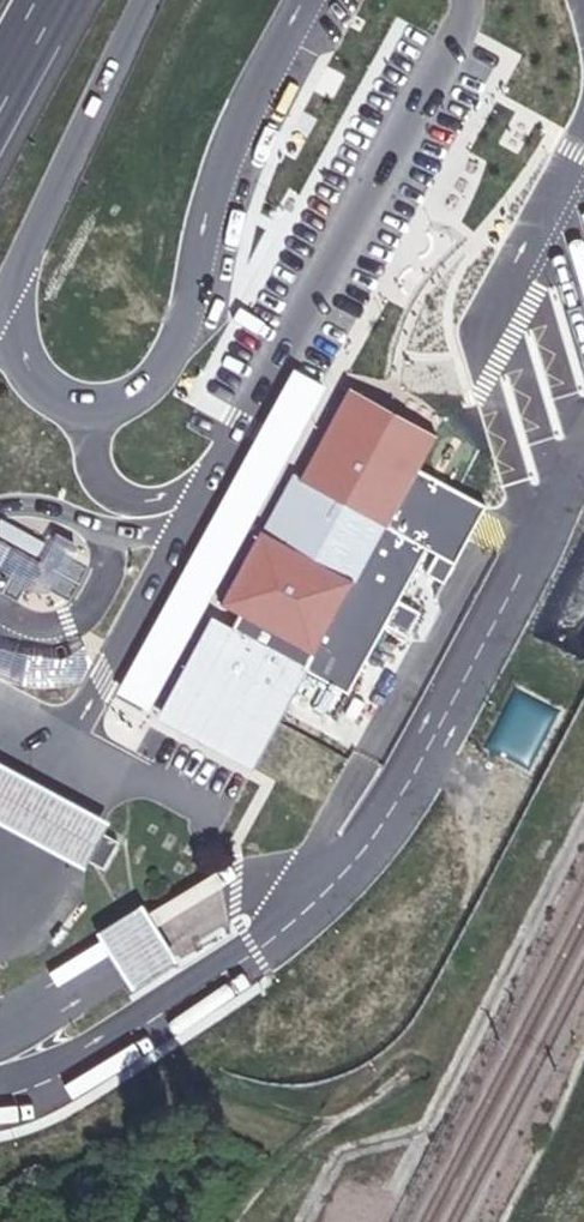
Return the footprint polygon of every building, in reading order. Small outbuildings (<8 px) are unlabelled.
[(117,695),(150,713),(196,629),(325,392),(292,374),(117,695)] [(439,434),(347,387),(300,475),(291,471),(260,531),(218,611),(238,622),(233,631),(211,620),(159,719),(254,768),(285,708),(304,672),(350,696),(427,550),(453,564),(484,506),(419,472),(439,434)] [(86,861),(111,816),(5,758),(0,755),(0,814),(86,861)]
